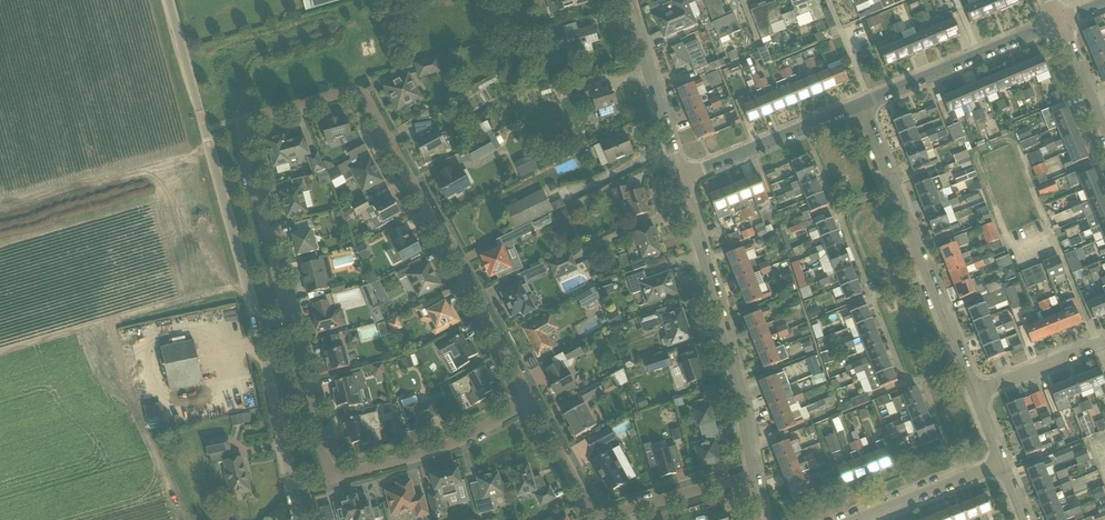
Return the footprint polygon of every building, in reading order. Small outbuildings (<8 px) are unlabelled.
[(306,11),(344,0),(303,0),(306,11)] [(587,3),(586,0),(556,0),(559,11),(587,3)] [(694,0),(676,0),(673,1),(676,8),(655,17),(661,32),(669,28),(672,34),(670,35),(670,36),(697,24),(689,5),(695,2),(694,0)] [(742,29),(734,14),(726,17),(719,0),(706,0),(715,21),(711,22),(719,39),(742,29)] [(813,22),(825,18),(818,0),(789,0),(794,11),(787,13),(791,24),(797,22),(800,28),(813,22)] [(880,2),(883,9),(894,5),(893,0),(879,0),(880,2)] [(919,7),(916,0),(908,3),(910,10),(919,7)] [(982,19),(976,4),(969,7),(966,0),(961,0),(960,1),(970,24),(982,19)] [(976,4),(982,19),(995,14),(989,0),(974,0),(976,4)] [(1007,9),(1004,0),(989,0),(995,14),(1007,9)] [(1007,9),(1020,3),(1018,0),(1004,0),(1007,9)] [(785,26),(791,24),(787,13),(781,15),(775,2),(766,5),(765,3),(761,4),(763,8),(759,9),(759,8),(751,11),(761,38),(769,36),(773,34),(786,29),(785,26)] [(873,10),(874,13),(883,9),(880,2),(871,6),(873,10)] [(922,14),(926,22),(931,20),(927,12),(922,14)] [(948,41),(960,35),(951,12),(946,14),(949,23),(942,26),(948,41)] [(920,25),(926,22),(922,14),(917,16),(920,25)] [(872,20),(872,18),(866,20),(870,29),(875,27),(875,25),(872,20)] [(897,24),(901,33),(906,30),(903,22),(897,24)] [(567,44),(573,42),(577,41),(582,56),(594,53),(591,44),(598,41),(594,27),(579,32),(577,24),(562,28),(567,44)] [(896,35),(901,33),(897,24),(892,26),(896,35)] [(1088,46),(1102,40),(1099,33),(1104,30),(1104,27),(1104,24),(1083,33),(1088,46)] [(935,46),(948,41),(942,26),(929,31),(935,46)] [(548,39),(546,29),(525,35),(525,36),(528,45),(548,39)] [(701,38),(708,36),(705,29),(699,32),(701,38)] [(829,29),(814,35),(817,44),(832,38),(829,29)] [(935,46),(929,31),(917,36),(923,51),(935,46)] [(923,51),(917,36),(904,41),(910,56),(923,51)] [(1102,40),(1088,46),(1093,58),(1104,53),(1104,47),(1102,40)] [(684,46),(683,45),(683,43),(671,48),(674,54),(670,56),(676,70),(691,63),(694,72),(704,68),(706,73),(722,67),(721,66),(719,60),(707,65),(697,41),(684,46)] [(830,52),(835,50),(832,41),(826,43),(830,52)] [(892,46),(898,61),(910,56),(904,41),(892,46)] [(772,63),(766,46),(757,49),(758,52),(761,60),(764,66),(772,63)] [(892,46),(879,51),(886,66),(898,61),(892,46)] [(815,57),(812,49),(807,51),(810,60),(814,68),(819,66),(815,57)] [(866,49),(861,51),(864,58),(869,56),(866,49)] [(728,54),(731,62),(739,59),(735,51),(728,54)] [(761,60),(758,52),(753,54),(756,62),(761,60)] [(1098,71),(1104,68),(1104,53),(1093,58),(1098,71)] [(1042,57),(1029,62),(1036,77),(1048,72),(1042,57)] [(419,77),(441,71),(437,58),(416,64),(419,77)] [(749,89),(754,102),(761,118),(774,113),(760,80),(751,58),(740,62),(742,68),(744,68),(747,75),(751,74),(758,91),(757,91),(755,86),(749,89)] [(798,84),(796,78),(795,76),(794,76),(786,60),(782,62),(785,70),(798,102),(811,97),(804,82),(798,84)] [(814,68),(810,60),(804,62),(808,71),(814,68)] [(1023,82),(1036,77),(1029,62),(1017,67),(1023,82)] [(740,71),(738,64),(728,68),(731,75),(740,71)] [(842,66),(841,67),(829,71),(836,87),(848,82),(842,66)] [(1017,67),(1004,72),(1011,88),(1023,82),(1017,67)] [(798,102),(785,70),(780,72),(783,81),(776,84),(786,107),(798,102)] [(712,88),(722,84),(717,71),(706,75),(712,88)] [(823,92),(836,87),(829,71),(817,77),(823,92)] [(1004,72),(992,78),(998,93),(1011,88),(1004,72)] [(527,74),(517,77),(516,77),(518,85),(531,81),(529,73),(527,74)] [(408,74),(384,87),(388,93),(389,92),(392,99),(391,100),(397,110),(407,105),(408,108),(415,104),(414,101),(409,93),(416,89),(408,74)] [(811,97),(823,92),(817,77),(804,82),(811,97)] [(774,113),(786,107),(776,84),(779,92),(773,94),(770,86),(769,86),(765,78),(760,80),(774,113)] [(979,83),(986,98),(998,93),(992,78),(979,83)] [(683,103),(698,96),(695,89),(704,86),(701,80),(677,90),(683,103)] [(601,119),(604,118),(617,114),(614,105),(617,104),(615,97),(615,96),(614,96),(613,96),(610,96),(608,88),(602,89),(601,83),(584,88),(587,98),(592,97),(596,111),(598,110),(601,119)] [(979,83),(967,88),(973,103),(986,98),(979,83)] [(558,96),(570,93),(567,85),(556,88),(558,96)] [(967,88),(954,93),(961,108),(966,106),(970,114),(972,113),(975,123),(975,122),(981,136),(986,133),(980,120),(977,111),(973,103),(967,88)] [(1032,88),(1027,91),(1030,99),(1035,97),(1032,88)] [(1025,102),(1030,99),(1027,91),(1021,93),(1025,102)] [(1060,101),(1057,92),(1051,94),(1055,103),(1060,101)] [(954,111),(961,108),(954,93),(942,98),(952,122),(957,119),(954,111)] [(688,115),(703,109),(698,96),(683,103),(688,115)] [(709,100),(711,106),(720,102),(718,97),(709,100)] [(749,123),(761,118),(754,102),(747,105),(744,97),(739,98),(749,123)] [(1007,99),(1002,101),(1005,110),(1009,108),(1011,107),(1007,99)] [(1001,112),(1005,110),(1002,101),(997,103),(1001,112)] [(722,107),(720,102),(711,106),(713,111),(722,107)] [(1048,131),(1072,121),(1067,108),(1063,110),(1060,104),(1041,112),(1048,131)] [(929,115),(937,111),(935,106),(926,109),(929,115)] [(693,128),(709,121),(703,109),(688,115),(693,128)] [(977,111),(980,120),(986,118),(982,109),(977,111)] [(430,119),(429,111),(417,117),(417,121),(430,119)] [(915,129),(910,116),(894,122),(899,135),(915,129)] [(351,133),(347,118),(338,121),(338,120),(330,122),(330,123),(322,125),(323,129),(321,130),(323,139),(325,138),(327,142),(345,137),(349,145),(359,139),(355,132),(351,133)] [(732,127),(740,123),(738,118),(729,121),(732,127)] [(698,140),(714,134),(709,121),(693,128),(698,140)] [(1060,141),(1077,133),(1072,121),(1048,131),(1051,130),(1055,129),(1060,141)] [(430,122),(425,123),(414,124),(417,142),(416,143),(415,143),(418,149),(420,158),(423,157),(424,159),(428,156),(446,153),(444,141),(438,130),(432,133),(430,122)] [(492,130),(487,122),(478,127),(475,129),(480,137),(492,130)] [(964,137),(958,123),(947,128),(953,142),(964,137)] [(904,147),(920,141),(918,136),(915,129),(899,135),(904,147)] [(935,129),(926,133),(928,138),(937,134),(935,129)] [(1017,132),(1021,141),(1028,138),(1024,129),(1017,132)] [(500,146),(506,143),(500,131),(494,134),(500,146)] [(925,154),(933,151),(933,150),(930,143),(948,136),(946,131),(937,134),(928,138),(920,141),(904,147),(909,160),(925,154)] [(1059,156),(1065,153),(1083,146),(1077,133),(1060,141),(1054,143),(1045,147),(1048,152),(1056,149),(1059,156)] [(608,164),(619,160),(629,155),(625,147),(630,145),(625,134),(600,144),(608,164)] [(280,138),(280,136),(278,136),(276,137),(275,137),(273,138),(271,138),(270,139),(270,141),(267,141),(274,167),(290,162),(289,159),(309,154),(305,138),(285,144),(283,137),(280,138)] [(1032,138),(1021,143),(1019,144),(1023,151),(1038,145),(1034,137),(1032,138)] [(488,138),(467,150),(474,163),(495,151),(488,138)] [(1054,143),(1054,142),(1052,138),(1043,141),(1045,147),(1054,143)] [(351,159),(366,150),(362,142),(346,150),(351,159)] [(1064,168),(1088,158),(1083,146),(1065,153),(1068,161),(1062,163),(1064,168)] [(1044,161),(1040,151),(1029,155),(1033,166),(1044,161)] [(313,174),(324,170),(317,154),(307,158),(313,174)] [(937,158),(936,158),(928,162),(925,154),(909,160),(914,172),(939,163),(937,158)] [(531,156),(514,164),(521,178),(538,169),(531,156)] [(791,163),(796,175),(812,169),(807,157),(791,163)] [(383,181),(377,171),(370,158),(350,169),(363,192),(383,181)] [(971,165),(969,158),(959,162),(962,169),(971,165)] [(326,172),(335,168),(334,165),(325,162),(322,163),(326,172)] [(1036,177),(1045,174),(1048,173),(1044,163),(1033,168),(1036,177)] [(330,183),(348,173),(343,164),(326,173),(330,183)] [(446,199),(471,186),(463,170),(458,172),(455,166),(436,176),(440,184),(438,185),(446,199)] [(958,174),(955,180),(957,184),(976,176),(973,168),(958,174)] [(817,182),(812,169),(796,175),(799,181),(790,184),(791,186),(782,189),(784,195),(817,182)] [(767,178),(776,175),(774,170),(765,174),(767,178)] [(1078,177),(1076,172),(1066,177),(1070,188),(1080,184),(1083,190),(1098,183),(1093,171),(1078,177)] [(331,184),(330,183),(326,173),(326,172),(317,174),(321,187),(331,184)] [(945,174),(937,177),(941,189),(949,186),(945,174)] [(308,176),(302,178),(291,181),(293,189),(281,192),(287,217),(308,212),(303,193),(312,190),(308,176)] [(769,200),(759,176),(747,181),(753,197),(760,194),(763,202),(769,200)] [(919,199),(941,190),(936,178),(915,186),(919,199)] [(753,197),(747,181),(734,186),(747,219),(753,217),(745,200),(753,197)] [(1041,197),(1058,190),(1054,181),(1037,188),(1041,197)] [(558,188),(557,184),(552,182),(548,185),(551,192),(558,188)] [(806,200),(822,194),(817,182),(784,195),(786,199),(795,196),(795,197),(799,196),(804,194),(806,200)] [(1088,202),(1103,196),(1098,183),(1083,190),(1088,202)] [(747,219),(734,186),(722,192),(731,215),(732,215),(728,207),(734,204),(737,213),(739,212),(742,221),(747,219)] [(646,199),(643,190),(629,194),(627,187),(613,191),(616,203),(624,201),(630,218),(647,213),(643,200),(646,199)] [(948,202),(957,199),(961,197),(959,192),(944,198),(941,191),(941,190),(919,199),(924,212),(941,205),(948,202)] [(503,210),(512,230),(552,211),(542,191),(503,210)] [(981,199),(978,191),(964,197),(966,201),(967,204),(981,199)] [(709,197),(719,220),(731,215),(722,192),(709,197)] [(827,207),(822,194),(806,200),(809,208),(801,212),(803,216),(790,221),(793,227),(800,225),(800,224),(805,222),(803,216),(827,207)] [(1104,210),(1104,199),(1103,196),(1088,202),(1080,205),(1072,209),(1074,214),(1082,211),(1085,217),(1085,218),(1104,210)] [(376,229),(384,225),(394,220),(393,218),(401,214),(400,212),(401,210),(399,206),(396,205),(392,198),(383,203),(382,201),(370,208),(365,199),(351,206),(357,216),(366,211),(376,229)] [(959,203),(957,200),(957,199),(948,202),(950,207),(959,204),(959,203)] [(1080,205),(1078,200),(1069,204),(1071,209),(1072,209),(1080,205)] [(924,212),(929,224),(945,218),(943,211),(941,205),(924,212)] [(991,219),(985,206),(976,210),(978,215),(975,216),(978,224),(991,219)] [(350,207),(342,211),(346,217),(353,213),(350,207)] [(564,207),(554,213),(557,220),(568,215),(564,207)] [(336,218),(342,216),(341,209),(334,211),(336,218)] [(1104,224),(1104,210),(1085,218),(1088,225),(1080,228),(1078,225),(1064,231),(1068,240),(1104,224)] [(929,224),(934,237),(959,227),(957,222),(948,225),(945,218),(929,224)] [(311,231),(315,230),(312,219),(294,223),(297,234),(292,235),(297,256),(316,251),(311,231)] [(837,232),(832,219),(816,225),(807,228),(809,234),(818,230),(821,238),(837,232)] [(496,240),(500,249),(482,257),(484,264),(483,265),(486,272),(487,271),(490,278),(497,274),(499,277),(512,272),(509,264),(519,259),(513,246),(512,242),(523,237),(535,231),(532,223),(496,240)] [(759,237),(767,234),(765,227),(763,223),(755,226),(756,230),(759,237)] [(987,245),(998,240),(992,223),(980,228),(987,245)] [(1104,239),(1104,224),(1068,240),(1071,247),(1085,242),(1084,238),(1092,235),(1092,236),(1101,233),(1103,239),(1104,239)] [(792,235),(802,231),(800,225),(789,229),(790,230),(788,230),(789,235),(791,234),(792,235)] [(393,266),(402,261),(402,262),(421,252),(414,238),(410,240),(403,228),(388,237),(389,237),(387,238),(393,249),(386,253),(393,266)] [(633,234),(634,235),(637,245),(639,245),(643,258),(660,253),(658,245),(659,245),(654,228),(633,234)] [(755,235),(752,229),(741,233),(744,240),(755,235)] [(735,233),(725,237),(729,246),(742,240),(738,232),(735,233)] [(821,238),(824,245),(826,250),(842,244),(837,232),(821,238)] [(945,262),(961,256),(958,248),(968,245),(964,234),(947,241),(948,246),(939,249),(945,262)] [(821,258),(828,255),(831,263),(847,257),(842,244),(826,250),(819,253),(821,258)] [(363,245),(356,248),(362,261),(369,257),(363,245)] [(727,255),(732,268),(748,261),(744,253),(753,250),(751,245),(727,255)] [(809,257),(819,253),(817,248),(807,251),(809,257)] [(1082,270),(1075,251),(1065,255),(1072,274),(1079,271),(1082,270)] [(577,270),(570,253),(548,262),(556,279),(577,270)] [(819,253),(809,257),(811,262),(821,258),(819,253)] [(980,256),(972,259),(969,253),(961,256),(945,262),(949,275),(988,259),(987,255),(981,257),(980,256)] [(1009,255),(995,260),(999,269),(1013,264),(1009,255)] [(831,263),(833,270),(836,275),(852,269),(847,257),(831,263)] [(1044,264),(1050,280),(1066,274),(1059,258),(1044,264)] [(949,275),(954,287),(974,280),(974,279),(970,280),(968,273),(976,270),(975,269),(990,264),(988,259),(949,275)] [(307,294),(327,289),(324,279),(326,278),(322,261),(302,266),(306,285),(305,285),(307,294)] [(633,271),(633,272),(646,267),(644,261),(631,265),(633,271)] [(732,268),(737,280),(753,274),(748,261),(732,268)] [(770,267),(769,267),(767,262),(759,265),(761,271),(770,267)] [(1100,271),(1099,267),(1097,263),(1088,267),(1091,275),(1100,271)] [(440,285),(435,277),(428,264),(412,273),(409,267),(397,274),(400,280),(407,276),(419,297),(426,293),(427,294),(434,291),(433,289),(440,285)] [(362,266),(359,265),(356,266),(355,269),(356,271),(359,273),(361,272),(363,269),(362,266)] [(546,273),(543,265),(530,270),(534,278),(546,273)] [(1041,284),(1046,282),(1040,265),(1031,269),(1037,285),(1039,291),(1043,289),(1041,284)] [(762,276),(771,272),(770,267),(761,271),(762,276)] [(857,282),(852,269),(836,275),(830,278),(819,282),(821,287),(830,283),(830,285),(838,282),(841,288),(857,282)] [(1028,289),(1037,285),(1031,269),(1022,272),(1028,289)] [(657,300),(668,297),(667,294),(676,291),(669,272),(647,280),(644,271),(627,277),(632,294),(642,291),(646,304),(648,303),(649,305),(657,302),(657,300)] [(1081,278),(1079,271),(1072,274),(1075,280),(1081,278)] [(819,282),(830,278),(827,272),(817,276),(819,282)] [(742,293),(758,286),(753,274),(737,280),(742,293)] [(954,287),(959,300),(984,290),(982,285),(977,287),(974,280),(954,287)] [(612,286),(611,281),(597,285),(600,294),(614,290),(618,288),(617,284),(612,286)] [(986,286),(989,295),(1003,290),(1003,289),(1002,289),(999,281),(986,286)] [(534,309),(541,305),(534,293),(531,295),(524,282),(521,284),(501,295),(505,301),(502,302),(511,318),(521,313),(523,317),(535,310),(534,309)] [(857,282),(841,288),(844,296),(835,299),(837,304),(862,294),(857,282)] [(345,290),(343,283),(331,286),(333,293),(345,290)] [(380,283),(372,288),(377,297),(385,293),(380,283)] [(782,287),(785,294),(794,290),(791,284),(782,287)] [(370,285),(361,288),(373,320),(382,317),(370,285)] [(576,297),(582,308),(600,299),(596,286),(576,297)] [(758,286),(742,293),(747,305),(771,295),(769,290),(767,291),(761,293),(758,286)] [(1021,307),(1013,286),(1005,289),(1013,310),(1021,307)] [(803,300),(809,298),(806,288),(800,290),(803,300)] [(968,310),(973,323),(989,316),(986,309),(1008,301),(1003,290),(989,295),(984,297),(986,303),(968,310)] [(1094,319),(1104,314),(1104,311),(1100,298),(1092,301),(1089,293),(1084,295),(1090,308),(1094,319)] [(428,324),(431,320),(439,333),(460,322),(453,310),(450,311),(445,302),(444,303),(440,296),(425,305),(424,304),(414,310),(421,323),(428,324)] [(1063,313),(1057,316),(1054,307),(1052,307),(1049,299),(1043,301),(1056,334),(1069,328),(1063,313)] [(1077,313),(1072,299),(1059,305),(1063,313),(1069,328),(1081,323),(1077,313)] [(338,328),(346,325),(343,310),(334,312),(331,313),(328,301),(314,304),(317,317),(314,318),(318,333),(338,328)] [(1056,334),(1043,301),(1038,303),(1041,312),(1039,313),(1043,321),(1038,323),(1044,339),(1056,334)] [(800,310),(798,302),(797,302),(789,305),(790,308),(792,314),(801,310),(800,310)] [(819,307),(809,311),(809,312),(812,318),(812,319),(815,318),(822,315),(819,307)] [(832,321),(842,317),(847,329),(855,326),(871,319),(866,307),(842,317),(840,312),(830,316),(832,321)] [(749,331),(765,325),(762,317),(770,313),(769,308),(744,318),(749,331)] [(667,335),(664,336),(663,339),(665,346),(668,347),(692,339),(682,309),(661,316),(664,325),(667,335)] [(641,325),(659,319),(656,311),(638,317),(641,325)] [(618,322),(612,312),(606,316),(611,325),(618,322)] [(558,329),(551,315),(525,330),(539,355),(552,348),(546,336),(558,329)] [(994,329),(989,316),(973,323),(978,335),(994,329)] [(1001,320),(1004,325),(1012,322),(1010,316),(1001,320)] [(387,324),(392,334),(403,328),(397,318),(387,324)] [(1044,339),(1038,323),(1030,326),(1027,318),(1022,320),(1031,344),(1044,339)] [(876,332),(871,319),(855,326),(860,338),(876,332)] [(1012,322),(1004,325),(1006,331),(1014,327),(1012,322)] [(754,343),(770,337),(765,325),(749,331),(754,343)] [(776,328),(778,334),(787,331),(785,325),(776,328)] [(808,326),(802,328),(805,336),(810,333),(808,326)] [(978,335),(983,348),(999,342),(1004,340),(1000,328),(995,330),(994,329),(978,335)] [(789,335),(787,331),(778,334),(780,339),(789,335)] [(351,344),(361,342),(358,332),(348,335),(351,344)] [(861,338),(852,341),(844,345),(846,350),(863,343),(865,351),(881,344),(876,332),(860,338),(861,338)] [(330,372),(340,369),(349,366),(344,347),(343,348),(339,335),(323,340),(326,353),(325,353),(326,359),(325,360),(326,366),(328,366),(330,372)] [(448,355),(457,370),(470,363),(468,360),(478,354),(472,343),(467,346),(461,335),(437,349),(442,358),(448,355)] [(844,345),(852,341),(851,336),(842,339),(844,345)] [(185,337),(172,340),(173,345),(186,342),(185,337)] [(783,346),(781,347),(775,349),(770,337),(754,343),(759,356),(783,346)] [(170,391),(204,385),(194,341),(161,348),(170,391)] [(806,354),(814,351),(811,341),(802,344),(806,354)] [(988,360),(1004,354),(999,342),(983,348),(988,360)] [(1011,346),(1013,350),(1014,351),(1022,347),(1020,342),(1011,346)] [(846,373),(854,370),(886,357),(881,344),(865,351),(868,357),(863,360),(851,364),(852,365),(845,368),(846,373)] [(562,354),(567,362),(581,355),(576,346),(562,354)] [(783,346),(759,356),(764,369),(788,359),(783,346)] [(416,355),(419,361),(427,356),(424,350),(416,355)] [(677,390),(688,386),(687,384),(703,379),(700,369),(702,368),(696,351),(676,358),(681,374),(673,377),(671,380),(674,388),(677,390)] [(821,357),(824,365),(831,363),(829,354),(821,357)] [(644,362),(648,373),(671,365),(667,355),(644,362)] [(403,367),(413,364),(413,362),(411,357),(411,356),(401,360),(403,367)] [(867,379),(891,369),(886,357),(854,370),(856,374),(857,374),(860,382),(867,379)] [(624,369),(631,366),(629,359),(621,361),(624,369)] [(815,360),(808,363),(811,372),(819,370),(815,360)] [(573,386),(574,385),(566,370),(565,370),(561,362),(544,371),(548,379),(547,380),(551,387),(550,389),(552,394),(555,394),(556,395),(565,390),(566,393),(574,388),(573,386)] [(373,367),(374,372),(375,376),(385,374),(383,363),(372,366),(373,367)] [(482,368),(451,385),(458,399),(464,395),(466,398),(470,396),(475,405),(486,399),(484,396),(492,391),(489,385),(493,383),(492,380),(487,379),(482,368)] [(628,383),(624,369),(623,370),(611,376),(618,389),(628,383)] [(872,392),(896,382),(891,369),(867,379),(871,389),(872,392)] [(1093,389),(1101,386),(1104,395),(1104,394),(1104,384),(1099,369),(1087,374),(1093,389)] [(349,408),(361,404),(357,390),(366,388),(362,372),(353,374),(353,377),(336,382),(339,393),(334,395),(337,407),(348,404),(349,408)] [(789,385),(784,374),(784,373),(759,382),(764,395),(789,385)] [(813,377),(816,385),(826,382),(823,373),(813,377)] [(1087,374),(1074,379),(1080,395),(1093,389),(1087,374)] [(1071,408),(1068,399),(1080,395),(1074,379),(1062,384),(1071,408)] [(830,382),(830,383),(833,392),(841,389),(837,380),(830,382)] [(581,403),(602,392),(598,384),(576,395),(581,403)] [(1064,411),(1064,410),(1071,408),(1062,384),(1049,389),(1059,413),(1064,411)] [(764,395),(769,407),(802,394),(800,389),(792,392),(789,385),(764,395)] [(440,387),(433,391),(437,400),(444,397),(440,387)] [(918,390),(892,400),(897,412),(907,409),(923,402),(918,390)] [(1031,396),(1036,406),(1037,409),(1045,405),(1040,392),(1031,396)] [(867,393),(850,400),(850,402),(838,407),(841,413),(853,408),(870,401),(867,393)] [(769,407),(774,420),(799,410),(790,413),(788,407),(797,404),(796,403),(804,399),(802,394),(769,407)] [(888,394),(875,399),(878,407),(884,405),(885,405),(891,402),(888,394)] [(638,410),(648,407),(644,397),(635,400),(638,410)] [(676,407),(684,405),(682,398),(674,401),(676,407)] [(1006,406),(1011,418),(1027,412),(1022,400),(1006,406)] [(1083,402),(1087,411),(1092,409),(1089,400),(1083,402)] [(142,405),(145,418),(163,414),(159,401),(142,405)] [(437,416),(433,406),(432,401),(404,410),(411,432),(426,427),(424,419),(427,418),(427,419),(437,416)] [(928,415),(923,402),(907,409),(909,415),(900,419),(900,420),(892,423),(892,424),(885,427),(887,431),(904,424),(928,415)] [(1087,411),(1083,402),(1078,404),(1079,406),(1072,409),(1075,415),(1082,412),(1083,416),(1079,418),(1086,437),(1095,434),(1086,412),(1087,411)] [(818,409),(818,408),(816,403),(806,407),(808,413),(818,409)] [(381,406),(384,416),(393,413),(390,404),(381,406)] [(576,437),(596,426),(584,405),(564,416),(571,428),(569,429),(573,436),(575,435),(576,437)] [(715,422),(711,407),(710,406),(694,410),(699,426),(700,426),(704,441),(707,440),(708,444),(706,448),(696,451),(701,467),(712,463),(712,464),(718,462),(720,461),(715,443),(719,441),(714,422),(715,422)] [(858,412),(860,418),(868,415),(865,409),(858,412)] [(804,423),(799,410),(774,420),(779,433),(804,423)] [(378,412),(344,421),(341,421),(345,439),(350,438),(352,444),(361,442),(362,445),(373,442),(371,432),(375,431),(374,428),(382,426),(378,412)] [(1011,418),(1016,431),(1032,425),(1027,412),(1011,418)] [(1041,421),(1050,417),(1048,412),(1039,415),(1041,421)] [(244,425),(244,424),(242,415),(231,417),(233,427),(244,425)] [(917,434),(933,428),(928,415),(912,421),(917,433),(917,434)] [(838,432),(844,429),(838,417),(832,420),(838,432)] [(1050,417),(1041,421),(1043,426),(1052,423),(1050,417)] [(1055,420),(1059,431),(1066,428),(1062,417),(1055,420)] [(1104,430),(1104,427),(1102,420),(1095,423),(1098,432),(1104,430)] [(904,424),(887,431),(888,435),(897,432),(897,433),(906,429),(904,424)] [(1032,425),(1016,431),(1021,443),(1037,437),(1036,437),(1032,425)] [(816,433),(813,426),(805,429),(808,436),(816,433)] [(674,441),(682,439),(678,428),(671,430),(674,441)] [(938,440),(933,428),(917,434),(909,437),(914,449),(938,440)] [(586,442),(592,453),(614,440),(609,430),(586,442)] [(854,442),(867,475),(880,470),(874,455),(867,457),(856,431),(851,433),(855,442),(854,442)] [(841,450),(835,434),(825,437),(831,454),(841,450)] [(205,440),(208,456),(230,451),(227,436),(205,440)] [(1049,442),(1047,442),(1040,445),(1037,437),(1021,443),(1026,456),(1050,446),(1049,442)] [(772,447),(777,460),(793,454),(793,453),(801,450),(796,438),(772,447)] [(902,439),(901,440),(892,443),(897,456),(906,453),(904,447),(906,447),(902,439)] [(1058,450),(1066,447),(1063,439),(1058,441),(1056,444),(1058,450)] [(875,444),(879,453),(874,455),(880,470),(892,465),(888,455),(883,440),(875,443),(875,444)] [(867,475),(854,442),(849,444),(852,453),(850,453),(854,462),(848,464),(855,480),(867,475)] [(680,460),(677,449),(676,446),(653,452),(660,478),(676,474),(673,462),(680,460)] [(1086,449),(1079,452),(1080,456),(1075,457),(1078,464),(1090,460),(1086,449)] [(627,482),(628,481),(611,451),(590,463),(596,474),(598,472),(609,492),(620,486),(621,489),(628,485),(627,482)] [(795,459),(793,454),(777,460),(782,472),(823,457),(823,456),(815,459),(813,454),(804,457),(803,456),(795,459)] [(782,472),(787,485),(803,479),(801,473),(808,469),(808,468),(824,462),(823,457),(782,472)] [(230,496),(251,492),(247,473),(246,474),(242,458),(225,462),(227,470),(225,471),(230,496)] [(838,475),(842,485),(855,480),(848,464),(841,467),(838,459),(833,461),(838,475)] [(1051,461),(1027,470),(1032,483),(1048,476),(1045,469),(1053,466),(1051,461)] [(541,506),(555,498),(549,488),(548,489),(541,476),(532,479),(528,465),(523,467),(523,465),(515,467),(516,469),(511,470),(518,496),(534,491),(536,495),(535,496),(541,506)] [(445,515),(440,498),(457,494),(455,485),(460,484),(457,469),(448,472),(448,471),(439,473),(440,474),(431,476),(436,495),(429,497),(435,518),(445,515)] [(493,495),(505,492),(502,482),(500,483),(498,474),(496,474),(495,472),(488,474),(488,476),(477,479),(479,486),(471,488),(479,514),(493,510),(491,502),(490,503),(488,498),(494,496),(493,495)] [(822,480),(823,485),(833,482),(831,476),(822,480)] [(1032,483),(1037,495),(1053,489),(1048,476),(1032,483)] [(1059,480),(1061,485),(1069,482),(1067,477),(1059,480)] [(1082,477),(1069,482),(1061,485),(1063,490),(1072,487),(1074,494),(1087,489),(1082,477)] [(792,498),(808,491),(803,479),(787,485),(792,498)] [(416,519),(429,515),(423,495),(415,498),(410,481),(401,483),(402,487),(386,492),(392,516),(414,510),(416,519)] [(1104,496),(1101,487),(1091,490),(1095,500),(1104,496)] [(1037,495),(1042,508),(1058,501),(1053,489),(1037,495)] [(981,519),(989,519),(986,514),(992,512),(986,496),(973,501),(979,517),(981,519)] [(356,498),(355,497),(348,499),(348,501),(334,505),(338,519),(372,519),(379,518),(378,511),(377,508),(370,510),(368,503),(357,505),(356,498)] [(979,517),(973,501),(961,506),(966,519),(972,519),(979,517)] [(1063,514),(1062,513),(1058,501),(1042,508),(1047,519),(1063,514)] [(1077,502),(1068,505),(1071,511),(1079,507),(1077,502)] [(331,505),(320,508),(323,519),(335,519),(331,505)] [(961,506),(948,511),(952,519),(966,519),(961,506)] [(708,517),(707,517),(708,519),(728,519),(725,512),(719,513),(717,507),(706,510),(708,517)] [(1073,517),(1082,513),(1079,507),(1071,511),(1063,514),(1047,519),(1066,519),(1073,517)] [(936,516),(937,519),(952,519),(948,511),(936,516)] [(1100,514),(1094,516),(1096,519),(1104,519),(1104,512),(1100,514)]
